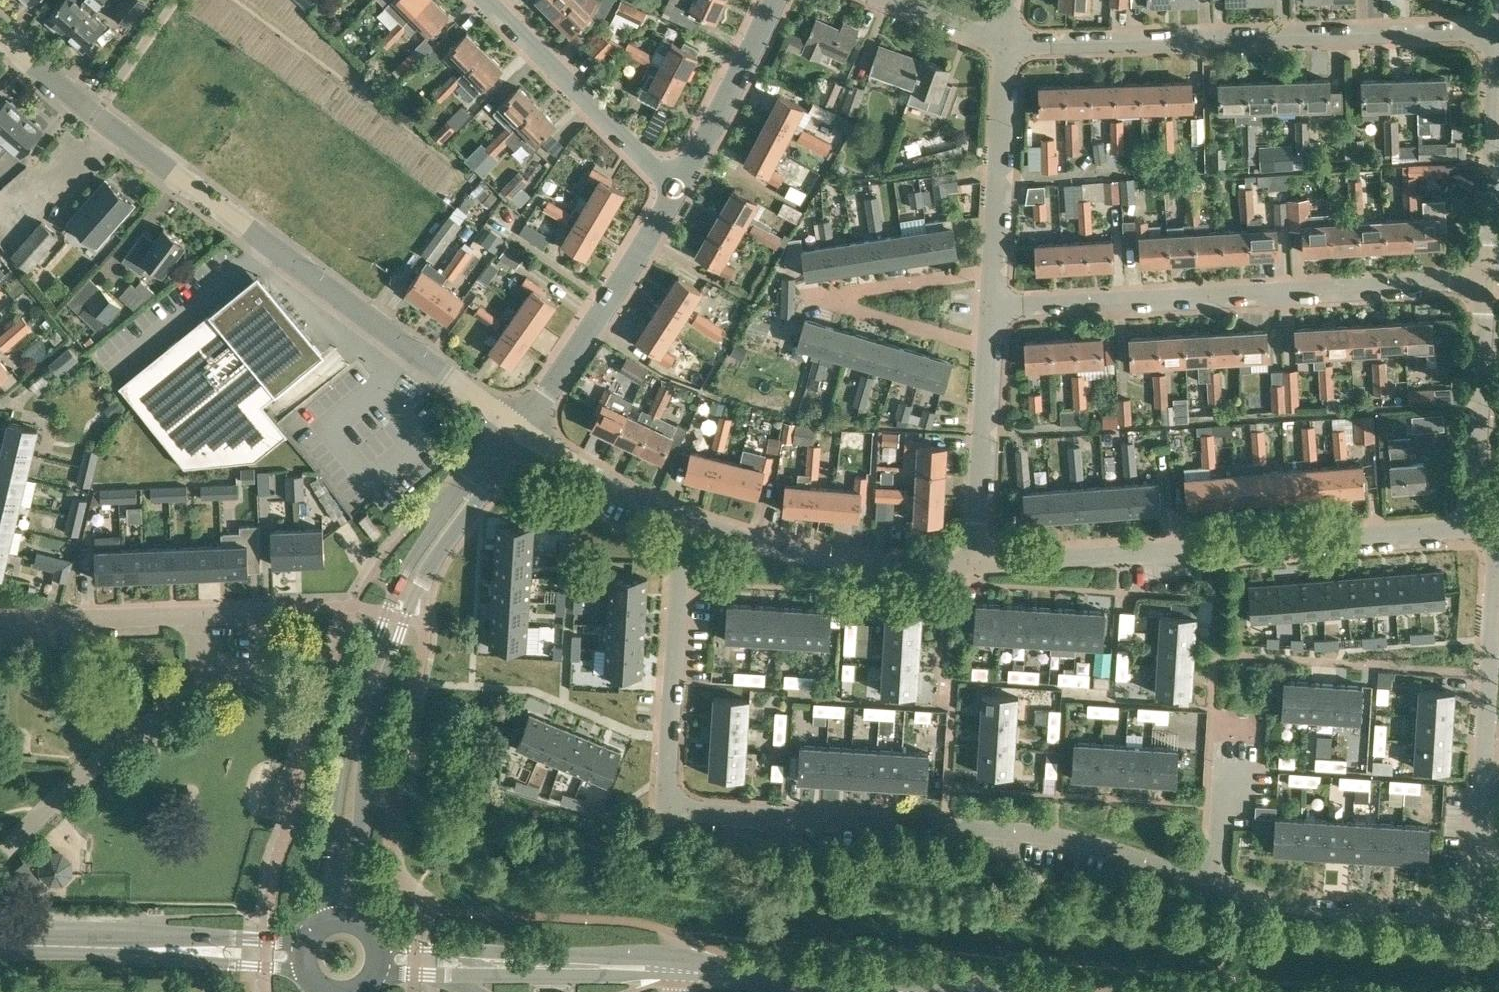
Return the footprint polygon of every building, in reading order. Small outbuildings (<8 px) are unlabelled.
[(66,34),(87,8),(94,0),(82,0),(80,2),(78,0),(62,0),(47,17),(66,34)] [(116,10),(127,20),(143,1),(142,0),(124,0),(116,10)] [(400,21),(390,31),(397,37),(406,28),(403,24),(427,0),(379,0),(400,21)] [(403,24),(406,28),(411,32),(419,24),(429,35),(430,34),(433,37),(442,29),(439,25),(449,15),(435,0),(427,0),(403,24)] [(553,16),(570,0),(537,0),(553,16)] [(553,16),(572,35),(582,24),(586,27),(595,18),(592,16),(601,22),(614,0),(600,0),(592,14),(578,0),(570,0),(553,16)] [(661,14),(668,17),(695,29),(702,15),(715,21),(725,0),(667,0),(661,14)] [(641,24),(647,11),(625,1),(619,14),(641,24)] [(85,50),(107,25),(87,8),(66,34),(74,40),(74,44),(76,46),(78,48),(82,47),(85,50)] [(844,59),(857,28),(844,22),(841,30),(817,19),(802,52),(818,59),(823,50),(844,59)] [(393,34),(390,31),(380,41),(387,47),(397,37),(393,34)] [(437,62),(443,56),(452,65),(456,61),(465,70),(484,50),(466,32),(456,42),(448,33),(428,52),(437,62)] [(428,34),(411,51),(398,64),(406,74),(420,60),(437,42),(428,34)] [(605,36),(589,51),(599,61),(614,45),(605,36)] [(656,46),(652,54),(653,55),(650,61),(685,80),(697,55),(672,42),(667,40),(663,38),(658,47),(656,46)] [(623,51),(633,56),(638,47),(628,41),(623,51)] [(871,70),(911,85),(920,60),(879,45),(871,70)] [(674,101),(685,80),(650,61),(653,55),(652,54),(638,47),(633,56),(647,64),(646,67),(646,70),(650,72),(638,96),(657,106),(663,95),(674,101)] [(465,70),(457,78),(460,81),(475,96),(503,68),(484,50),(465,70)] [(920,60),(911,85),(914,86),(913,90),(939,100),(950,69),(924,59),(923,61),(920,60)] [(454,75),(443,85),(450,91),(460,81),(457,78),(454,75)] [(832,106),(842,83),(829,78),(819,100),(832,106)] [(1417,79),(1418,107),(1418,133),(1431,132),(1431,121),(1446,120),(1444,78),(1417,79)] [(1417,79),(1389,80),(1390,108),(1418,107),(1417,79)] [(1301,80),(1274,81),(1275,109),(1301,108),(1301,80)] [(1329,80),(1301,80),(1301,108),(1330,108),(1329,80)] [(1362,80),(1363,108),(1363,118),(1378,117),(1378,108),(1390,108),(1389,80),(1362,80)] [(1274,81),(1247,82),(1248,102),(1248,110),(1275,109),(1274,81)] [(856,114),(865,87),(850,82),(849,86),(846,85),(838,108),(856,114)] [(1191,82),(1166,83),(1166,109),(1192,108),(1191,82)] [(1248,110),(1248,102),(1247,82),(1219,83),(1220,111),(1235,110),(1236,122),(1241,122),(1248,122),(1248,110)] [(1140,83),(1115,84),(1116,110),(1141,110),(1140,83)] [(1166,83),(1140,83),(1141,110),(1166,109),(1166,83)] [(1115,84),(1090,85),(1091,111),(1116,110),(1115,84)] [(450,91),(443,85),(434,94),(440,101),(450,91)] [(1090,85),(1065,86),(1066,112),(1091,111),(1090,85)] [(519,86),(500,105),(493,111),(507,125),(508,123),(511,126),(512,129),(537,104),(519,86)] [(1066,112),(1065,86),(1040,86),(1041,113),(1066,112)] [(490,89),(478,108),(487,113),(499,94),(490,89)] [(780,94),(768,117),(791,129),(803,106),(780,94)] [(1211,94),(1198,94),(1199,119),(1212,118),(1211,94)] [(24,113),(6,97),(0,104),(0,138),(24,113)] [(555,123),(537,104),(512,129),(511,126),(508,123),(507,125),(498,133),(502,137),(498,140),(504,146),(517,134),(520,136),(518,139),(532,153),(541,144),(537,141),(555,123)] [(830,123),(846,132),(853,119),(836,111),(830,123)] [(468,142),(492,137),(486,112),(462,117),(468,142)] [(0,138),(0,155),(6,149),(6,150),(10,145),(21,154),(43,129),(24,113),(0,138)] [(768,117),(756,139),(780,152),(791,129),(768,117)] [(1161,119),(1160,119),(1161,135),(1174,134),(1173,118),(1167,118),(1166,118),(1161,119)] [(441,143),(456,129),(447,120),(432,134),(441,143)] [(1123,120),(1110,120),(1110,136),(1124,136),(1123,120)] [(1384,120),(1385,139),(1391,139),(1391,135),(1399,135),(1398,120),(1384,120)] [(1295,121),(1296,137),(1310,137),(1309,121),(1295,121)] [(1248,138),(1248,137),(1253,137),(1255,137),(1255,122),(1248,122),(1241,122),(1241,123),(1241,139),(1246,139),(1248,139),(1248,138)] [(803,128),(800,134),(829,149),(832,142),(803,128)] [(495,155),(504,146),(498,140),(502,137),(498,133),(485,146),(490,152),(495,155)] [(829,149),(800,134),(797,140),(826,155),(829,149)] [(1174,134),(1161,135),(1161,151),(1168,151),(1174,151),(1174,134)] [(1391,139),(1385,139),(1385,152),(1399,152),(1399,135),(1391,135),(1391,139)] [(1124,136),(1110,136),(1111,151),(1111,153),(1120,152),(1124,152),(1124,136)] [(1246,139),(1241,139),(1242,155),(1256,154),(1255,137),(1253,137),(1248,137),(1248,138),(1248,139),(1246,139)] [(1310,137),(1296,137),(1296,153),(1310,153),(1310,137)] [(1066,154),(1079,154),(1079,138),(1066,138),(1066,154)] [(1351,159),(1365,159),(1364,138),(1350,139),(1351,159)] [(756,139),(744,162),(762,172),(760,176),(778,186),(784,175),(771,168),(780,152),(756,139)] [(1042,172),(1058,171),(1058,155),(1055,155),(1054,139),(1041,139),(1042,172)] [(1111,151),(1105,151),(1104,142),(1092,143),(1095,163),(1106,162),(1118,166),(1120,166),(1120,152),(1111,153),(1111,151)] [(1292,143),(1276,144),(1277,168),(1293,167),(1292,143)] [(1447,157),(1446,143),(1419,144),(1419,159),(1447,158),(1447,157)] [(1277,168),(1276,144),(1259,145),(1260,168),(1277,168)] [(1418,157),(1418,146),(1407,146),(1407,158),(1418,157)] [(1212,167),(1226,167),(1225,147),(1211,147),(1212,167)] [(929,153),(915,156),(916,165),(939,159),(939,156),(937,151),(929,153)] [(483,167),(492,176),(507,163),(498,154),(483,167)] [(902,159),(891,161),(892,171),(904,168),(902,159)] [(1409,176),(1415,176),(1429,176),(1429,164),(1409,165),(1409,176)] [(598,182),(588,199),(611,213),(624,191),(606,180),(608,177),(592,167),(588,176),(598,182)] [(511,197),(528,180),(519,171),(502,188),(511,197)] [(947,186),(958,185),(956,172),(931,175),(936,203),(949,202),(947,186)] [(1401,177),(1403,192),(1416,192),(1415,176),(1409,176),(1401,177)] [(1134,178),(1119,179),(1122,202),(1136,200),(1134,178)] [(133,202),(107,179),(75,215),(101,238),(133,202)] [(1348,180),(1349,195),(1363,194),(1362,179),(1348,180)] [(1105,203),(1120,202),(1118,180),(1103,181),(1105,203)] [(480,183),(472,192),(481,200),(489,192),(480,183)] [(784,196),(800,205),(806,193),(790,185),(784,196)] [(1239,188),(1240,204),(1253,203),(1253,187),(1239,188)] [(770,230),(772,226),(758,218),(765,205),(758,201),(735,188),(721,211),(745,224),(751,228),(748,233),(759,239),(762,233),(766,235),(768,229),(770,230)] [(911,208),(925,206),(921,189),(909,191),(911,208)] [(1186,191),(1186,208),(1199,207),(1199,190),(1186,191)] [(490,192),(481,202),(488,207),(496,198),(490,192)] [(1416,192),(1403,192),(1404,209),(1417,208),(1416,192)] [(1083,193),(1065,194),(1066,208),(1078,208),(1079,232),(1086,232),(1084,200),(1083,200),(1083,193)] [(1349,195),(1350,208),(1350,212),(1355,212),(1358,211),(1364,211),(1363,194),(1349,195)] [(582,195),(571,213),(569,218),(575,221),(599,235),(611,213),(588,199),(582,195)] [(878,196),(871,197),(876,229),(882,228),(878,196)] [(876,229),(871,197),(865,198),(870,230),(876,229)] [(546,198),(538,200),(537,204),(544,208),(543,209),(555,216),(560,206),(546,198)] [(1090,199),(1084,200),(1086,232),(1092,231),(1090,199)] [(1424,218),(1411,218),(1413,246),(1440,245),(1440,230),(1447,230),(1445,199),(1423,200),(1424,218)] [(797,223),(802,211),(784,201),(778,213),(797,223)] [(1274,202),(1275,223),(1287,222),(1286,201),(1274,202)] [(1034,219),(1047,218),(1046,202),(1033,202),(1034,219)] [(1253,203),(1240,204),(1241,220),(1254,219),(1253,203)] [(569,218),(571,213),(560,206),(555,216),(567,222),(569,218)] [(1199,207),(1186,208),(1187,223),(1194,223),(1195,233),(1196,261),(1223,259),(1221,231),(1209,232),(1209,221),(1200,222),(1199,207)] [(1329,212),(1328,213),(1330,251),(1357,250),(1356,222),(1355,212),(1350,212),(1350,208),(1329,209),(1329,212)] [(1298,228),(1303,228),(1304,253),(1330,251),(1328,213),(1310,214),(1310,210),(1297,210),(1298,228)] [(721,211),(709,232),(732,246),(745,224),(721,211)] [(451,216),(425,249),(436,257),(461,223),(451,216)] [(952,217),(926,221),(932,257),(957,253),(952,220),(952,217)] [(1411,218),(1384,220),(1386,248),(1413,246),(1411,218)] [(12,253),(29,267),(58,234),(42,219),(12,253)] [(818,222),(820,237),(833,235),(831,220),(818,222)] [(1148,221),(1134,221),(1134,220),(1123,220),(1123,240),(1135,240),(1140,239),(1141,264),(1169,262),(1167,234),(1161,234),(1160,226),(1148,227),(1148,221)] [(1384,220),(1356,222),(1357,250),(1386,248),(1384,220)] [(575,221),(563,243),(586,257),(599,235),(575,221)] [(927,231),(903,234),(907,261),(932,257),(926,221),(925,221),(927,231)] [(532,240),(538,229),(527,222),(520,233),(532,240)] [(1168,234),(1167,234),(1169,262),(1196,261),(1195,233),(1184,233),(1183,225),(1167,226),(1168,234)] [(495,252),(505,237),(491,228),(482,243),(495,252)] [(1276,228),(1248,230),(1250,258),(1278,256),(1276,228)] [(141,274),(149,264),(163,275),(185,245),(164,229),(155,241),(151,239),(147,245),(139,239),(123,260),(141,274)] [(762,233),(759,239),(776,249),(779,243),(783,237),(770,230),(768,229),(766,235),(762,233)] [(1248,230),(1221,231),(1223,259),(1250,258),(1248,230)] [(709,232),(696,254),(714,265),(712,269),(730,279),(736,269),(723,261),(732,246),(709,232)] [(785,246),(786,247),(791,237),(785,234),(783,237),(779,243),(785,246)] [(903,234),(878,238),(882,265),(907,261),(903,234)] [(878,238),(853,242),(857,268),(882,265),(878,238)] [(1112,240),(1087,242),(1088,267),(1113,266),(1112,240)] [(853,242),(828,246),(832,272),(857,268),(853,242)] [(1087,242),(1061,243),(1063,269),(1088,267),(1087,242)] [(1063,269),(1061,243),(1036,244),(1038,270),(1063,269)] [(428,260),(421,269),(406,290),(427,305),(442,283),(448,275),(466,248),(461,245),(444,271),(428,260)] [(516,268),(524,256),(507,245),(499,256),(516,268)] [(832,272),(828,246),(803,250),(807,276),(832,272)] [(466,248),(448,275),(454,279),(472,253),(466,248)] [(493,276),(485,270),(479,278),(488,284),(493,276)] [(531,291),(519,308),(541,323),(556,302),(539,290),(541,287),(526,276),(521,284),(531,291)] [(665,297),(687,312),(693,302),(701,290),(679,276),(665,297)] [(101,287),(100,287),(90,277),(67,302),(96,330),(105,320),(108,323),(122,307),(101,287)] [(782,282),(782,291),(795,291),(796,277),(790,277),(782,277),(782,282)] [(119,295),(124,299),(136,309),(156,292),(142,279),(136,286),(131,281),(119,295)] [(442,283),(427,305),(449,320),(464,298),(442,283)] [(121,387),(184,466),(255,459),(286,434),(276,422),(261,404),(322,355),(267,285),(259,292),(250,299),(229,317),(219,305),(209,314),(210,315),(121,387)] [(673,333),(687,312),(665,297),(651,319),(673,333)] [(795,303),(782,302),(781,316),(794,317),(795,303)] [(41,308),(36,303),(22,315),(23,315),(0,335),(0,344),(41,308)] [(480,306),(477,309),(499,324),(502,320),(480,306)] [(0,344),(5,350),(32,327),(28,321),(35,315),(38,318),(40,316),(49,327),(54,323),(41,308),(0,344)] [(519,308),(505,328),(526,344),(541,323),(519,308)] [(751,314),(746,329),(767,336),(774,312),(761,308),(758,316),(751,314)] [(499,324),(477,309),(474,314),(496,329),(499,324)] [(705,331),(712,321),(699,313),(692,323),(705,331)] [(666,345),(673,333),(651,319),(637,340),(654,351),(652,355),(669,367),(676,356),(671,353),(664,349),(666,345)] [(822,352),(829,327),(805,320),(797,345),(813,349),(822,352)] [(726,329),(712,321),(705,331),(719,340),(722,334),(726,329)] [(1431,321),(1404,322),(1406,350),(1433,349),(1431,321)] [(1404,322),(1377,324),(1378,352),(1406,350),(1404,322)] [(1377,324),(1349,325),(1351,353),(1378,352),(1377,324)] [(1349,325),(1322,327),(1324,378),(1333,377),(1332,364),(1326,364),(1325,355),(1351,353),(1349,325)] [(846,359),(853,334),(829,327),(822,352),(819,361),(826,363),(832,364),(835,356),(846,359)] [(1297,356),(1314,355),(1315,365),(1319,365),(1320,382),(1324,382),(1324,378),(1322,327),(1295,328),(1297,356)] [(505,328),(490,349),(512,365),(526,344),(505,328)] [(1266,330),(1236,331),(1238,360),(1240,359),(1241,370),(1252,369),(1251,359),(1267,358),(1266,330)] [(1236,331),(1211,333),(1213,361),(1238,360),(1236,331)] [(1211,333),(1181,335),(1183,363),(1198,362),(1199,381),(1207,381),(1208,389),(1213,389),(1212,384),(1220,383),(1220,370),(1214,371),(1213,361),(1211,333)] [(846,359),(870,366),(878,341),(853,334),(846,359)] [(1181,335),(1157,336),(1159,364),(1183,363),(1181,335)] [(1159,364),(1157,336),(1130,337),(1131,366),(1159,364)] [(1101,337),(1076,339),(1078,365),(1103,363),(1101,337)] [(1076,339),(1051,340),(1052,366),(1078,365),(1076,339)] [(1052,366),(1051,340),(1026,342),(1027,368),(1052,366)] [(878,341),(870,366),(895,373),(902,348),(878,341)] [(741,358),(746,348),(735,342),(730,352),(741,358)] [(60,375),(80,358),(69,345),(49,363),(60,375)] [(902,348),(895,373),(919,380),(926,355),(902,348)] [(926,355),(919,380),(943,387),(951,362),(926,355)] [(9,369),(0,359),(0,377),(9,369)] [(640,383),(646,371),(625,359),(619,371),(640,383)] [(822,376),(826,363),(825,362),(819,361),(814,359),(810,375),(821,378),(822,376)] [(1372,362),(1374,380),(1379,380),(1379,374),(1386,374),(1385,361),(1372,362)] [(857,388),(857,389),(861,390),(870,392),(872,384),(874,377),(873,377),(868,375),(862,373),(862,374),(857,388)] [(1153,374),(1154,391),(1159,391),(1158,386),(1167,386),(1167,373),(1153,374)] [(1085,374),(1078,375),(1080,407),(1087,406),(1085,374)] [(1379,380),(1374,380),(1374,394),(1387,393),(1386,374),(1379,374),(1379,380)] [(818,391),(821,378),(810,375),(806,387),(818,391)] [(1080,407),(1078,375),(1072,375),(1074,407),(1080,407)] [(1324,382),(1320,382),(1321,397),(1334,396),(1333,377),(1324,378),(1324,382)] [(1213,389),(1208,389),(1209,403),(1222,402),(1220,383),(1212,384),(1213,389)] [(1298,383),(1282,384),(1283,410),(1299,410),(1298,383)] [(655,397),(660,400),(659,404),(665,407),(673,389),(661,384),(655,397)] [(1283,410),(1282,384),(1270,384),(1272,411),(1283,410)] [(1159,391),(1154,391),(1155,406),(1161,406),(1162,422),(1176,421),(1175,404),(1168,405),(1167,386),(1158,386),(1159,391)] [(601,409),(592,427),(615,438),(626,414),(610,406),(616,393),(605,388),(597,406),(601,409)] [(1409,403),(1434,402),(1434,388),(1408,390),(1409,403)] [(861,390),(857,389),(852,404),(865,408),(870,392),(861,390)] [(1029,410),(1042,409),(1041,393),(1029,394),(1029,410)] [(626,414),(615,438),(638,448),(660,400),(655,397),(648,411),(642,408),(637,419),(626,414)] [(112,418),(124,407),(116,398),(104,409),(112,418)] [(1117,398),(1118,418),(1118,424),(1131,423),(1131,398),(1117,398)] [(660,400),(638,448),(662,460),(668,445),(678,449),(688,428),(677,423),(677,424),(661,416),(665,407),(659,404),(660,400)] [(709,412),(719,415),(721,415),(724,404),(712,401),(709,412)] [(908,420),(913,405),(900,401),(895,417),(908,420)] [(932,427),(937,412),(924,408),(919,424),(932,427)] [(1445,429),(1443,413),(1434,414),(1435,430),(1445,429)] [(711,445),(717,447),(725,416),(721,415),(719,415),(711,445)] [(725,416),(717,447),(724,449),(732,418),(725,416)] [(1354,441),(1375,441),(1374,416),(1353,417),(1354,441)] [(1383,417),(1383,429),(1406,428),(1406,416),(1383,417)] [(9,420),(4,445),(32,452),(37,427),(9,420)] [(792,443),(796,423),(784,421),(781,441),(792,443)] [(1213,425),(1196,426),(1197,435),(1200,434),(1207,434),(1214,433),(1213,425)] [(1314,425),(1308,426),(1311,458),(1317,457),(1314,425)] [(1301,426),(1302,436),(1304,458),(1311,458),(1308,426),(1301,426)] [(1334,429),(1335,439),(1333,439),(1334,457),(1335,456),(1335,466),(1337,466),(1339,493),(1364,491),(1362,464),(1348,465),(1347,456),(1346,438),(1345,428),(1334,429)] [(1264,429),(1258,430),(1260,462),(1267,461),(1264,429)] [(1260,462),(1258,430),(1251,431),(1253,462),(1260,462)] [(899,446),(899,432),(884,431),(882,444),(899,446)] [(1214,433),(1207,434),(1209,466),(1216,466),(1214,433)] [(1073,434),(1056,435),(1057,448),(1067,447),(1070,477),(1077,477),(1074,446),(1073,434)] [(1209,466),(1207,434),(1200,434),(1203,467),(1209,466)] [(766,450),(778,452),(780,437),(769,435),(766,450)] [(1390,451),(1391,464),(1401,464),(1400,450),(1411,449),(1410,438),(1388,440),(1389,451),(1390,451)] [(919,450),(917,471),(944,473),(946,446),(925,445),(925,441),(907,440),(906,449),(919,450)] [(1135,441),(1129,442),(1131,474),(1137,474),(1135,441)] [(1131,474),(1129,442),(1121,442),(1123,475),(1131,474)] [(807,459),(819,460),(820,445),(809,444),(807,459)] [(0,460),(0,470),(26,476),(32,452),(4,445),(0,460)] [(1080,446),(1074,446),(1077,477),(1083,476),(1080,446)] [(85,447),(81,463),(96,467),(100,451),(85,447)] [(1015,449),(1018,478),(1019,497),(1023,496),(1025,520),(1052,518),(1051,490),(1030,492),(1027,448),(1015,449)] [(768,476),(773,457),(743,449),(740,463),(733,489),(758,495),(763,475),(768,476)] [(715,457),(690,451),(684,477),(709,483),(715,457)] [(715,457),(709,483),(733,489),(740,463),(715,457)] [(817,477),(819,460),(807,459),(806,473),(812,474),(811,477),(817,477)] [(1424,462),(1401,464),(1391,464),(1390,464),(1392,490),(1426,487),(1424,462)] [(96,467),(81,463),(77,482),(92,486),(96,467)] [(1335,466),(1312,468),(1314,495),(1339,493),(1337,466),(1335,466)] [(242,483),(255,482),(255,467),(241,468),(242,483)] [(1312,468),(1287,470),(1288,497),(1314,495),(1312,468)] [(20,501),(26,476),(0,470),(0,496),(20,501)] [(258,494),(271,494),(270,470),(257,471),(258,494)] [(1287,470),(1261,472),(1263,499),(1288,497),(1287,470)] [(917,471),(916,496),(943,498),(944,473),(917,471)] [(1261,472),(1236,474),(1237,501),(1263,499),(1261,472)] [(797,485),(785,484),(783,510),(808,513),(812,474),(806,473),(798,473),(797,485)] [(1236,474),(1210,476),(1212,503),(1237,501),(1236,474)] [(296,499),(295,475),(285,476),(287,499),(296,499)] [(304,475),(295,475),(296,499),(305,498),(304,475)] [(311,481),(319,495),(328,489),(320,476),(311,481)] [(836,489),(834,515),(859,517),(861,497),(866,497),(867,477),(855,476),(854,490),(836,489)] [(1212,503),(1210,476),(1185,478),(1187,505),(1212,503)] [(1159,482),(1132,484),(1134,511),(1161,509),(1159,482)] [(238,483),(219,484),(219,498),(239,498),(238,483)] [(219,498),(219,484),(202,484),(202,499),(219,498)] [(1132,484),(1105,486),(1107,513),(1134,511),(1132,484)] [(187,485),(168,486),(169,500),(188,499),(187,485)] [(169,500),(168,486),(152,486),(152,501),(169,500)] [(810,486),(808,513),(834,515),(836,489),(817,487),(810,486)] [(1105,486),(1078,488),(1080,516),(1107,513),(1105,486)] [(137,487),(117,488),(118,502),(137,502),(137,487)] [(118,502),(117,488),(101,488),(101,503),(118,502)] [(1078,488),(1051,490),(1052,518),(1080,516),(1078,488)] [(876,499),(877,499),(888,500),(891,500),(892,489),(877,489),(876,499)] [(907,490),(892,489),(891,500),(895,500),(900,500),(907,501),(907,496),(907,490)] [(338,518),(344,514),(329,491),(319,498),(334,520),(338,518)] [(14,526),(20,501),(0,496),(0,523),(14,526)] [(73,496),(69,513),(84,516),(88,500),(73,496)] [(916,496),(907,496),(907,501),(906,509),(915,509),(915,521),(941,523),(943,498),(916,496)] [(888,500),(877,499),(876,518),(887,518),(888,500)] [(84,516),(69,513),(65,532),(79,535),(84,516)] [(359,520),(361,523),(373,538),(380,532),(366,514),(359,520)] [(8,551),(14,526),(0,523),(0,549),(8,551)] [(222,544),(221,544),(223,573),(248,572),(248,570),(260,570),(259,525),(240,525),(240,532),(222,532),(222,544)] [(495,551),(532,554),(533,527),(496,525),(495,551)] [(322,527),(297,528),(298,562),(323,561),(322,527)] [(298,562),(297,528),(271,529),(273,563),(298,562)] [(559,554),(567,554),(568,542),(560,542),(559,554)] [(221,544),(196,545),(197,574),(223,573),(221,544)] [(196,545),(171,546),(172,575),(197,574),(196,545)] [(171,546),(145,547),(146,576),(172,575),(171,546)] [(145,547),(120,548),(121,577),(146,576),(145,547)] [(121,577),(120,548),(94,549),(96,578),(121,577)] [(0,549),(0,575),(2,576),(8,551),(0,549)] [(37,551),(36,557),(73,566),(74,560),(37,551)] [(494,574),(530,576),(532,554),(495,551),(494,574)] [(567,554),(559,554),(559,566),(567,566),(567,554)] [(73,566),(36,557),(34,566),(54,571),(52,577),(69,581),(73,566)] [(1442,570),(1417,572),(1420,608),(1445,606),(1442,570)] [(1417,572),(1393,573),(1396,610),(1420,608),(1417,572)] [(1393,573),(1369,575),(1372,612),(1396,610),(1393,573)] [(492,598),(529,600),(530,576),(494,574),(492,598)] [(1369,575),(1345,577),(1348,614),(1372,612),(1369,575)] [(609,601),(646,603),(647,578),(610,576),(609,601)] [(1345,577),(1321,579),(1324,616),(1348,614),(1345,577)] [(1321,579),(1297,581),(1300,618),(1324,616),(1321,579)] [(1297,581),(1273,583),(1276,619),(1300,618),(1297,581)] [(1273,583),(1249,585),(1251,621),(1276,619),(1273,583)] [(575,599),(583,599),(583,587),(575,587),(575,599)] [(557,602),(565,602),(565,590),(557,590),(557,602)] [(491,622),(527,624),(529,600),(492,598),(491,622)] [(583,599),(575,599),(574,611),(582,611),(583,599)] [(608,625),(644,627),(646,603),(609,601),(608,625)] [(565,602),(557,602),(556,614),(564,614),(565,602)] [(724,638),(750,640),(752,605),(726,603),(724,638)] [(972,638),(998,640),(1000,605),(975,603),(972,638)] [(752,605),(750,640),(775,641),(778,606),(752,605)] [(1000,605),(998,640),(1024,641),(1026,606),(1000,605)] [(778,606),(775,641),(801,643),(803,608),(778,606)] [(1026,606),(1024,641),(1050,643),(1052,608),(1026,606)] [(803,608),(801,643),(827,645),(829,610),(803,608)] [(1052,608),(1050,643),(1076,645),(1078,609),(1052,608)] [(1078,609),(1076,645),(1101,646),(1104,611),(1078,609)] [(1134,638),(1135,613),(1120,612),(1118,638),(1134,638)] [(884,613),(883,639),(918,641),(920,615),(884,613)] [(1160,614),(1158,640),(1194,642),(1195,617),(1160,614)] [(527,624),(491,622),(489,647),(526,649),(527,624)] [(846,622),(845,637),(857,638),(858,623),(846,622)] [(606,648),(643,651),(644,627),(608,625),(606,648)] [(1434,632),(1422,633),(1422,641),(1434,640),(1434,632)] [(1410,634),(1398,635),(1398,643),(1410,642),(1410,634)] [(572,647),(580,647),(581,635),(573,635),(572,647)] [(1398,635),(1386,636),(1387,644),(1398,643),(1398,635)] [(857,638),(845,637),(844,653),(856,654),(857,638)] [(1256,638),(1255,646),(1267,647),(1268,639),(1256,638)] [(1362,638),(1350,639),(1351,647),(1363,646),(1362,638)] [(883,639),(881,665),(917,667),(918,641),(883,639)] [(1350,639),(1338,639),(1339,648),(1351,647),(1350,639)] [(1158,640),(1157,666),(1192,668),(1194,642),(1158,640)] [(1291,640),(1290,648),(1303,649),(1302,641),(1291,640)] [(1315,642),(1302,641),(1303,649),(1314,649),(1315,642)] [(553,658),(561,658),(562,646),(554,646),(553,658)] [(580,647),(572,647),(571,659),(579,659),(580,647)] [(643,651),(606,648),(605,673),(641,676),(643,651)] [(1117,648),(1116,664),(1129,665),(1130,649),(1117,648)] [(854,679),(855,663),(843,663),(842,678),(854,679)] [(1129,665),(1116,664),(1115,679),(1128,679),(1129,665)] [(917,667),(881,665),(879,691),(915,693),(917,667)] [(988,679),(988,667),(973,666),(972,678),(988,679)] [(1192,668),(1157,666),(1155,692),(1190,694),(1192,668)] [(1008,680),(1022,681),(1022,669),(1009,668),(1008,680)] [(1022,669),(1022,681),(1038,682),(1039,670),(1022,669)] [(784,686),(798,687),(799,671),(785,670),(784,686)] [(734,683),(747,684),(747,671),(735,671),(734,683)] [(747,671),(747,684),(765,685),(765,672),(747,671)] [(799,671),(798,687),(815,688),(815,675),(800,674),(800,671),(799,671)] [(1058,683),(1073,684),(1074,672),(1059,671),(1058,683)] [(1074,672),(1073,684),(1089,685),(1090,673),(1074,672)] [(1108,686),(1109,675),(1094,674),(1093,685),(1108,686)] [(1282,715),(1307,717),(1310,681),(1284,680),(1282,715)] [(1310,681),(1307,717),(1333,718),(1336,683),(1310,681)] [(1336,683),(1333,718),(1359,720),(1361,684),(1336,683)] [(1388,703),(1389,687),(1377,686),(1376,702),(1388,703)] [(1418,689),(1417,714),(1452,717),(1454,691),(1418,689)] [(980,694),(978,720),(1014,722),(1016,696),(980,694)] [(1179,694),(1178,702),(1189,703),(1189,694),(1179,694)] [(711,696),(710,722),(746,724),(747,699),(711,696)] [(813,715),(827,716),(828,703),(814,702),(813,715)] [(828,703),(827,716),(844,717),(845,704),(828,703)] [(1087,715),(1100,716),(1101,704),(1088,703),(1087,715)] [(1101,704),(1100,716),(1118,717),(1119,705),(1101,704)] [(864,718),(878,718),(879,706),(865,706),(864,718)] [(879,706),(878,718),(894,719),(895,707),(879,706)] [(1137,718),(1153,719),(1153,707),(1138,706),(1137,718)] [(1153,707),(1153,719),(1168,721),(1169,709),(1153,707)] [(930,722),(931,710),(915,709),(915,721),(930,722)] [(1050,709),(1049,724),(1060,725),(1061,710),(1050,709)] [(775,711),(774,726),(786,727),(787,712),(775,711)] [(516,747),(539,757),(553,723),(530,713),(516,747)] [(1417,714),(1415,740),(1450,743),(1452,717),(1417,714)] [(978,720),(977,745),(1013,748),(1014,722),(978,720)] [(710,722),(708,748),(744,750),(746,724),(710,722)] [(539,757),(561,766),(575,732),(553,723),(539,757)] [(1375,723),(1374,738),(1386,738),(1387,723),(1375,723)] [(1060,725),(1049,724),(1048,740),(1059,741),(1060,725)] [(786,727),(774,726),(773,743),(785,743),(786,727)] [(561,766),(584,775),(598,741),(575,732),(561,766)] [(1386,738),(1374,738),(1373,753),(1385,754),(1386,738)] [(1450,743),(1415,740),(1413,766),(1449,768),(1450,743)] [(598,741),(584,775),(607,785),(621,751),(598,741)] [(1070,777),(1097,779),(1099,744),(1073,742),(1070,777)] [(792,766),(798,766),(797,780),(823,781),(825,746),(799,744),(799,749),(793,749),(792,766)] [(1099,744),(1097,779),(1123,780),(1125,745),(1099,744)] [(1013,748),(977,745),(975,771),(1011,773),(1013,748)] [(1125,745),(1123,780),(1149,782),(1151,747),(1125,745)] [(825,746),(823,781),(848,783),(851,747),(825,746)] [(851,747),(848,783),(874,785),(876,749),(851,747)] [(1151,747),(1149,782),(1175,783),(1177,749),(1151,747)] [(744,750),(708,748),(706,774),(742,776),(744,750)] [(876,749),(874,785),(899,786),(902,751),(876,749)] [(902,751),(899,786),(925,788),(927,752),(902,751)] [(1295,767),(1296,755),(1279,754),(1279,766),(1295,767)] [(1315,769),(1330,769),(1331,758),(1316,757),(1315,769)] [(1331,758),(1330,769),(1345,770),(1346,759),(1331,758)] [(1057,777),(1058,761),(1046,760),(1045,776),(1057,777)] [(783,779),(784,764),(772,763),(771,779),(783,779)] [(1289,784),(1303,785),(1303,773),(1289,772),(1289,784)] [(1303,773),(1303,785),(1319,786),(1320,774),(1303,773)] [(1339,787),(1353,788),(1354,776),(1340,775),(1339,787)] [(1354,776),(1353,788),(1379,790),(1379,778),(1354,776)] [(1389,791),(1404,792),(1405,780),(1390,779),(1389,791)] [(514,788),(526,791),(528,783),(517,780),(514,788)] [(1405,780),(1404,792),(1404,803),(1419,803),(1420,793),(1420,781),(1405,780)] [(528,783),(526,791),(538,794),(540,787),(528,783)] [(561,801),(572,804),(574,797),(563,793),(561,801)] [(574,797),(572,804),(584,808),(586,800),(574,797)] [(1273,852),(1299,854),(1301,818),(1275,817),(1273,852)] [(1301,818),(1299,854),(1324,855),(1326,820),(1301,818)] [(1326,820),(1324,855),(1349,856),(1352,821),(1326,820)] [(1352,821),(1349,856),(1375,858),(1377,822),(1352,821)] [(1377,822),(1375,858),(1401,859),(1403,824),(1377,822)] [(1403,824),(1401,859),(1426,861),(1428,825),(1403,824)] [(49,853),(40,862),(40,874),(50,883),(62,883),(71,874),(71,861),(62,852),(49,853)] [(31,891),(41,883),(23,861),(13,869),(31,891)]
